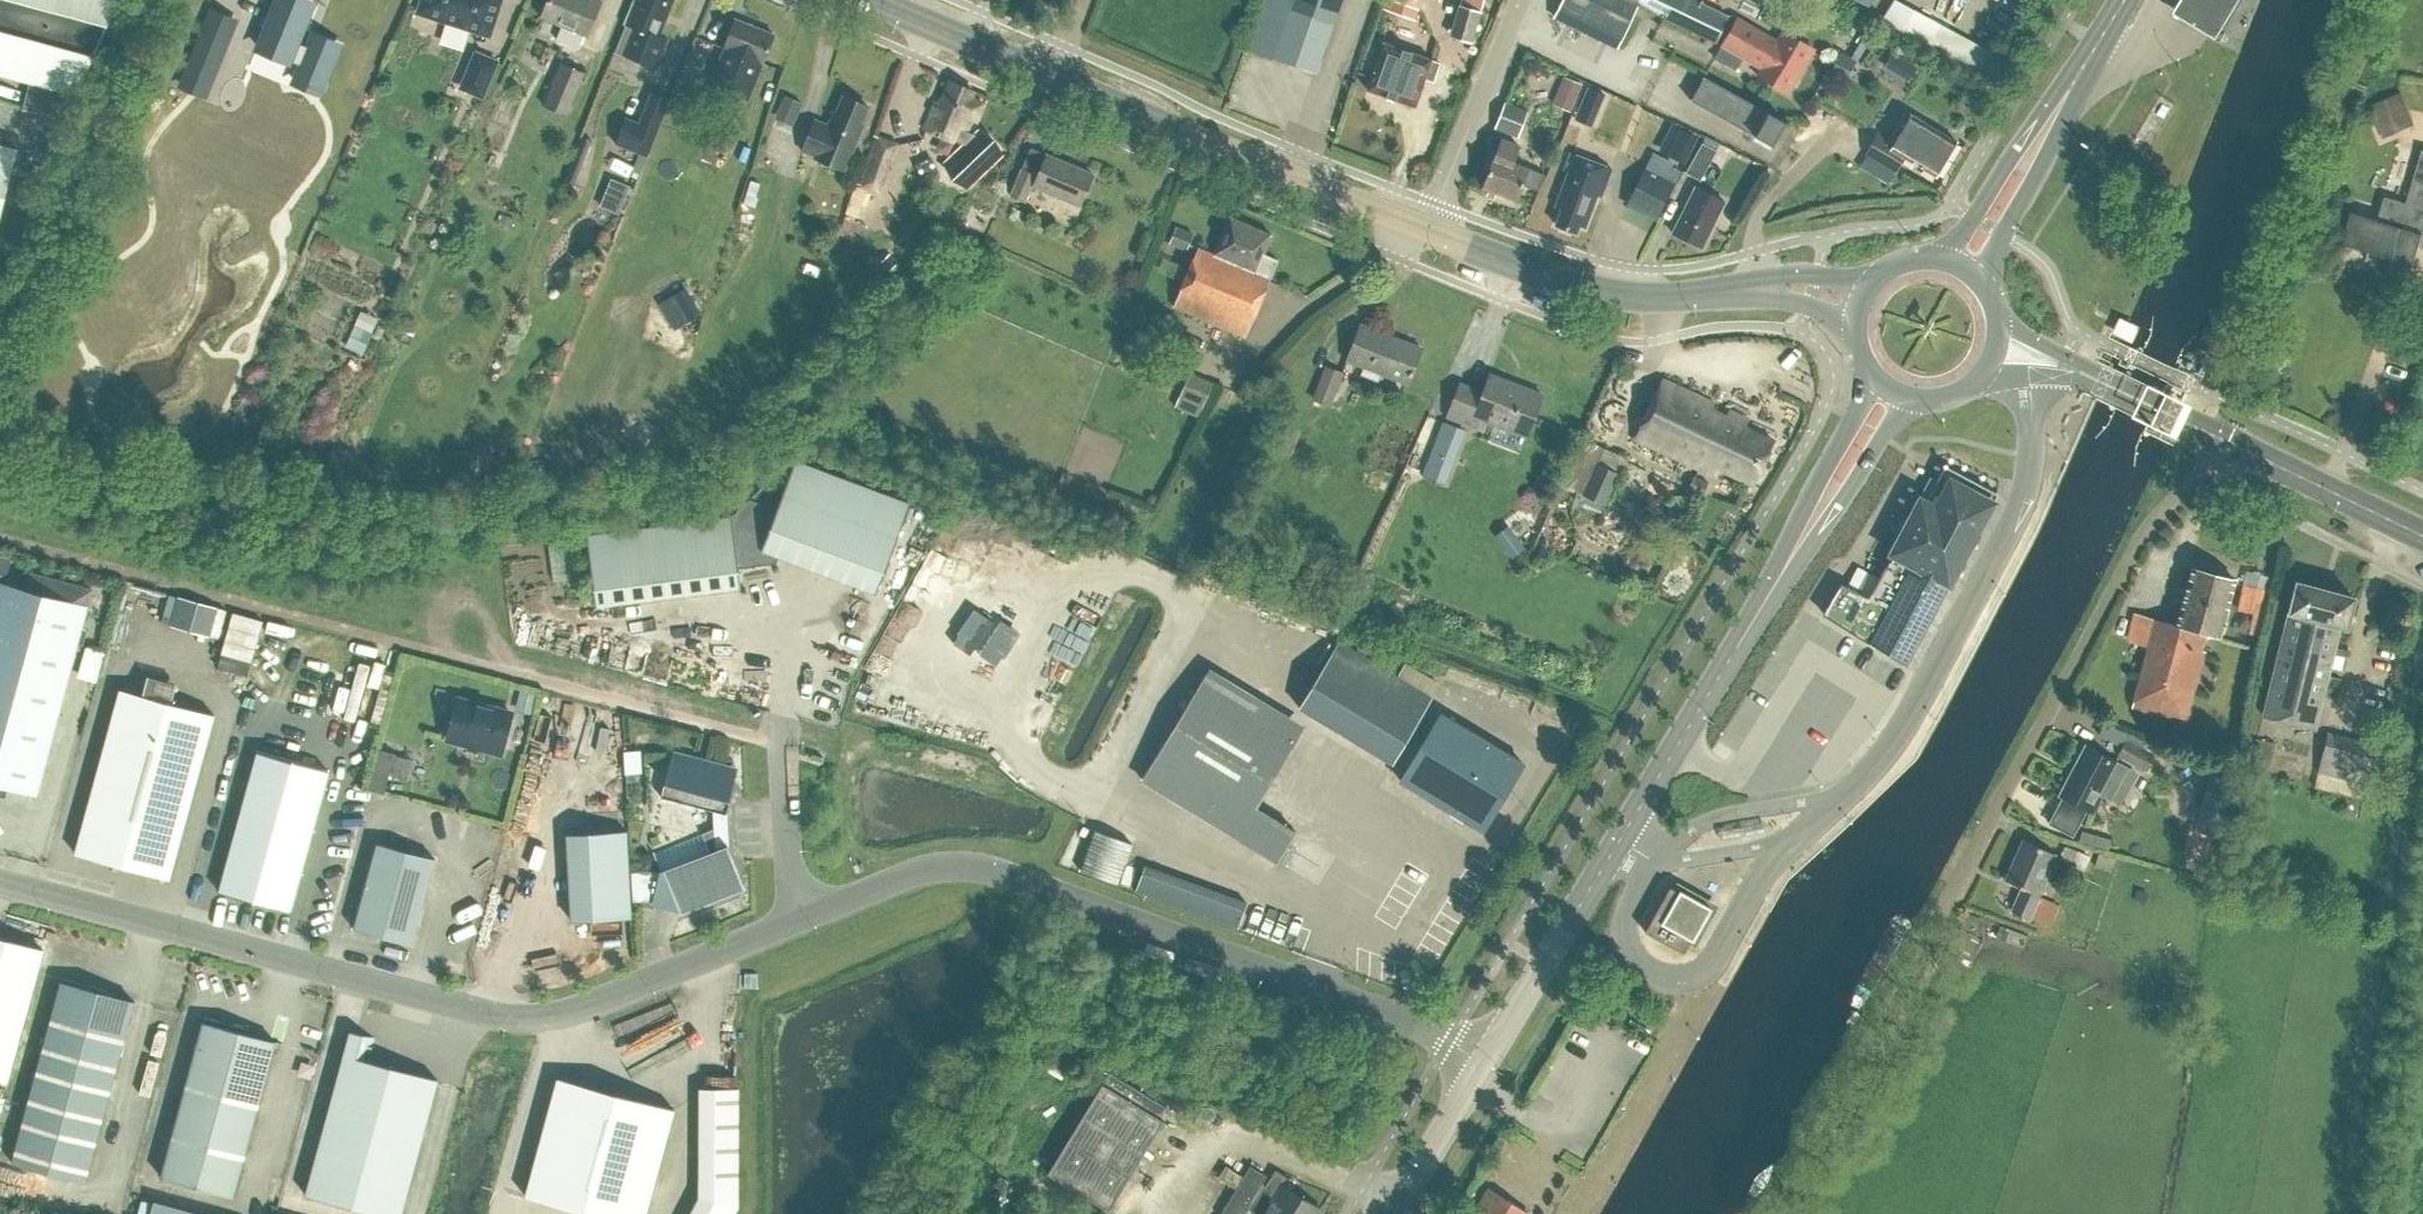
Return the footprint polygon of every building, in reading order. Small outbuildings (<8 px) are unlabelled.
[(30,84),(76,96),(119,0),(0,0),(0,76),(30,84)] [(258,48),(288,60),(311,3),(304,0),(278,0),(258,48)] [(420,11),(487,33),(498,0),(424,0),(420,11)] [(540,16),(562,25),(556,39),(578,48),(583,34),(587,36),(602,1),(600,0),(547,0),(540,16)] [(626,26),(616,50),(656,65),(665,41),(656,38),(671,0),(631,0),(622,25),(626,26)] [(1342,0),(1260,0),(1244,46),(1318,71),(1342,0)] [(1716,42),(1728,17),(1691,0),(1563,0),(1555,17),(1616,47),(1637,4),(1716,42)] [(2172,16),(2215,42),(2240,0),(2181,0),(2172,16)] [(1461,6),(1453,36),(1470,41),(1478,10),(1461,6)] [(734,19),(708,84),(748,100),(774,34),(734,19)] [(1735,70),(1742,58),(1761,68),(1757,75),(1787,93),(1812,49),(1782,31),(1776,42),(1736,19),(1721,46),(1714,58),(1735,70)] [(313,35),(294,81),(320,92),(338,45),(313,35)] [(903,63),(907,55),(880,42),(876,51),(903,63)] [(1415,106),(1425,78),(1434,81),(1440,62),(1383,42),(1366,89),(1383,95),(1382,99),(1398,104),(1399,101),(1415,106)] [(1829,70),(1839,76),(1849,58),(1839,52),(1829,70)] [(1903,72),(1910,76),(1916,66),(1892,52),(1889,57),(1906,67),(1903,72)] [(481,96),(495,63),(475,54),(462,87),(481,96)] [(567,116),(585,72),(561,62),(543,106),(567,116)] [(1563,77),(1559,87),(1577,94),(1582,84),(1563,77)] [(1772,144),(1784,122),(1702,78),(1691,99),(1772,144)] [(983,105),(967,98),(971,89),(950,81),(941,102),(935,99),(924,127),(962,143),(972,118),(977,119),(983,105)] [(2368,102),(2382,134),(2415,121),(2407,101),(2401,88),(2368,102)] [(1593,90),(1581,98),(1588,107),(1599,99),(1593,90)] [(860,121),(867,105),(844,95),(837,112),(833,110),(827,124),(814,118),(801,150),(815,156),(815,157),(845,170),(865,123),(860,121)] [(802,103),(784,96),(774,119),(792,126),(802,103)] [(1505,102),(1495,128),(1517,136),(1527,111),(1505,102)] [(1894,171),(1902,156),(1937,177),(1957,142),(1924,123),(1923,124),(1904,112),(1887,142),(1875,135),(1865,154),(1894,171)] [(648,157),(658,130),(639,123),(626,118),(616,144),(648,157)] [(716,122),(707,143),(731,153),(740,132),(716,122)] [(1570,122),(1565,137),(1579,142),(1584,127),(1570,122)] [(866,173),(885,179),(898,142),(879,135),(878,137),(866,173)] [(1700,180),(1719,143),(1704,136),(1685,172),(1700,180)] [(1516,200),(1522,183),(1538,189),(1544,173),(1513,162),(1520,144),(1500,137),(1482,187),(1516,200)] [(17,150),(0,146),(0,213),(17,150)] [(2380,217),(2354,210),(2345,244),(2415,265),(2421,246),(2422,246),(2422,150),(2408,204),(2385,197),(2380,217)] [(1601,196),(1612,168),(1570,152),(1564,168),(1568,170),(1555,206),(1560,208),(1554,225),(1576,233),(1579,224),(1585,227),(1597,194),(1601,196)] [(1078,207),(1091,173),(1045,154),(1036,175),(1021,169),(1010,196),(1024,201),(1029,187),(1078,207)] [(1657,155),(1650,170),(1665,178),(1673,164),(1657,155)] [(1656,218),(1674,182),(1665,178),(1650,170),(1645,168),(1644,167),(1626,203),(1656,218)] [(611,179),(600,206),(619,214),(630,186),(611,179)] [(751,180),(743,203),(755,207),(758,198),(755,197),(760,183),(751,180)] [(1701,248),(1725,202),(1694,187),(1671,233),(1701,248)] [(1174,307),(1243,336),(1276,258),(1264,253),(1271,234),(1228,216),(1212,253),(1199,247),(1195,256),(1190,268),(1184,282),(1174,307)] [(1186,252),(1192,235),(1174,227),(1167,244),(1186,252)] [(889,253),(880,261),(888,270),(897,262),(889,253)] [(409,263),(402,261),(400,266),(407,269),(409,263)] [(686,288),(675,295),(690,320),(701,314),(686,288)] [(360,312),(347,346),(361,352),(374,317),(360,312)] [(402,323),(396,340),(409,345),(415,328),(402,323)] [(1393,336),(1360,323),(1345,360),(1350,362),(1363,367),(1361,374),(1377,380),(1380,373),(1408,384),(1421,350),(1422,347),(1402,340),(1393,336)] [(2136,348),(2130,360),(2128,365),(2128,367),(2129,369),(2132,369),(2134,369),(2142,352),(2142,349),(2140,347),(2138,346),(2136,348)] [(1241,383),(1254,368),(1244,359),(1231,374),(1241,383)] [(1327,367),(1315,399),(1331,404),(1343,373),(1327,367)] [(1543,396),(1490,375),(1484,391),(1459,381),(1447,414),(1474,425),(1478,417),(1527,436),(1543,396)] [(1753,483),(1772,442),(1744,429),(1748,420),(1663,382),(1636,439),(1716,476),(1720,468),(1753,483)] [(1179,395),(1175,406),(1197,416),(1202,405),(1179,395)] [(1136,434),(1147,439),(1156,419),(1144,414),(1136,434)] [(1442,421),(1435,440),(1457,449),(1465,430),(1442,421)] [(1285,426),(1276,450),(1290,455),(1300,431),(1285,426)] [(1581,438),(1558,487),(1568,491),(1568,490),(1576,494),(1577,491),(1582,493),(1596,463),(1597,463),(1603,448),(1581,438)] [(588,536),(597,605),(741,587),(738,568),(777,563),(781,556),(876,594),(910,504),(793,458),(733,517),(588,536)] [(1582,493),(1582,494),(1603,504),(1605,505),(1619,473),(1596,463),(1582,493)] [(1444,483),(1448,474),(1426,465),(1422,474),(1444,483)] [(1841,584),(1823,613),(1904,664),(1947,584),(1948,584),(1996,494),(1996,493),(1944,466),(1936,480),(1930,477),(1924,488),(1923,491),(1890,553),(1891,554),(1868,598),(1850,589),(1841,584)] [(1702,496),(1708,481),(1694,475),(1688,490),(1702,496)] [(1600,513),(1603,504),(1582,494),(1582,493),(1577,491),(1576,494),(1572,504),(1600,513)] [(1550,526),(1551,530),(1552,538),(1567,536),(1565,523),(1553,525),(1550,526)] [(13,558),(0,555),(0,576),(7,578),(13,558)] [(2175,624),(2155,618),(2147,645),(2147,646),(2131,705),(2181,719),(2189,687),(2194,688),(2204,651),(2202,650),(2206,633),(2219,637),(2234,579),(2191,568),(2175,624)] [(36,795),(92,589),(68,583),(66,588),(35,580),(32,591),(0,582),(0,785),(36,795)] [(2235,609),(2252,613),(2248,633),(2257,635),(2261,615),(2267,589),(2241,583),(2235,609)] [(2295,584),(2288,614),(2277,659),(2263,718),(2316,731),(2341,627),(2347,628),(2354,599),(2295,584)] [(247,676),(262,621),(236,614),(221,669),(247,676)] [(193,628),(183,686),(216,691),(225,633),(193,628)] [(1431,697),(1430,696),(1438,681),(1404,661),(1396,675),(1337,640),(1298,706),(1392,763),(1431,697)] [(147,648),(147,659),(170,658),(169,646),(147,648)] [(1254,806),(1295,739),(1231,700),(1239,687),(1210,669),(1141,781),(1277,863),(1296,831),(1254,806)] [(520,689),(516,706),(533,710),(537,693),(520,689)] [(120,691),(75,853),(169,879),(214,717),(120,691)] [(458,699),(447,739),(501,753),(511,713),(458,699)] [(1482,828),(1522,764),(1440,714),(1401,779),(1482,828)] [(2104,722),(2097,735),(2122,748),(2126,740),(2128,735),(2104,722)] [(579,763),(586,735),(540,723),(533,751),(579,763)] [(2361,799),(2365,785),(2376,742),(2328,730),(2317,770),(2313,787),(2361,799)] [(2268,768),(2275,743),(2257,738),(2250,762),(2253,763),(2247,785),(2261,789),(2267,767),(2268,768)] [(2122,748),(2117,756),(2146,771),(2155,755),(2126,740),(2122,748)] [(2071,771),(2059,794),(2075,803),(2092,812),(2101,796),(2102,795),(2110,799),(2126,770),(2115,763),(2099,755),(2083,747),(2071,771)] [(290,912),(329,770),(257,750),(218,892),(290,912)] [(384,793),(394,754),(378,750),(367,788),(384,793)] [(640,750),(623,750),(625,773),(641,772),(640,750)] [(679,915),(730,895),(727,846),(726,813),(737,771),(723,767),(722,763),(673,750),(672,754),(660,798),(712,811),(713,828),(702,832),(702,833),(702,834),(653,852),(660,870),(655,892),(653,900),(652,903),(677,910),(679,915)] [(2223,795),(2204,791),(2195,829),(2213,834),(2223,795)] [(2078,838),(2093,843),(2096,834),(2081,829),(2078,838)] [(1036,877),(1076,890),(1091,848),(1050,835),(1036,877)] [(2004,879),(2007,881),(2015,884),(2020,886),(2010,910),(2013,911),(2021,915),(2030,918),(2031,918),(2031,917),(2038,899),(2040,894),(2046,879),(2045,878),(2050,866),(2055,853),(2039,847),(2023,841),(2020,839),(2004,879)] [(412,945),(435,859),(377,843),(353,929),(412,945)] [(576,859),(574,848),(551,851),(552,862),(576,859)] [(2098,852),(2093,866),(2110,872),(2115,858),(2098,852)] [(856,875),(865,871),(862,862),(852,866),(856,875)] [(1247,903),(1143,866),(1134,891),(1238,928),(1247,903)] [(1677,891),(1669,887),(1643,931),(1682,953),(1690,940),(1692,941),(1710,908),(1678,890),(1677,891)] [(2137,889),(2133,900),(2144,904),(2148,894),(2137,889)] [(1979,918),(1968,914),(1965,921),(1976,925),(1979,918)] [(1995,936),(2005,940),(2022,947),(2027,936),(1999,925),(1995,936)] [(4,1095),(41,956),(0,945),(0,1094),(4,1095)] [(62,978),(33,1084),(106,1104),(134,1002),(106,994),(107,990),(62,978)] [(234,1197),(276,1042),(246,1033),(248,1028),(204,1017),(160,1177),(234,1197)] [(350,1031),(306,1195),(376,1213),(402,1213),(438,1080),(369,1061),(374,1038),(350,1031)] [(1051,1073),(1060,1078),(1069,1062),(1059,1057),(1051,1073)] [(1109,1209),(1163,1121),(1156,1118),(1164,1106),(1108,1072),(1048,1174),(1109,1209)] [(674,1109),(557,1078),(546,1119),(525,1196),(546,1201),(593,1213),(645,1213),(674,1109)] [(20,1135),(93,1155),(106,1104),(33,1084),(20,1135)] [(85,1182),(93,1155),(20,1135),(12,1162),(85,1182)] [(1273,1213),(1316,1213),(1320,1208),(1285,1187),(1289,1179),(1275,1170),(1270,1178),(1249,1166),(1234,1191),(1273,1213)] [(1527,1212),(1488,1188),(1472,1213),(1526,1213),(1527,1212)] [(1234,1191),(1220,1213),(1273,1213),(1234,1191)] [(145,1213),(204,1213),(149,1201),(145,1213)]
